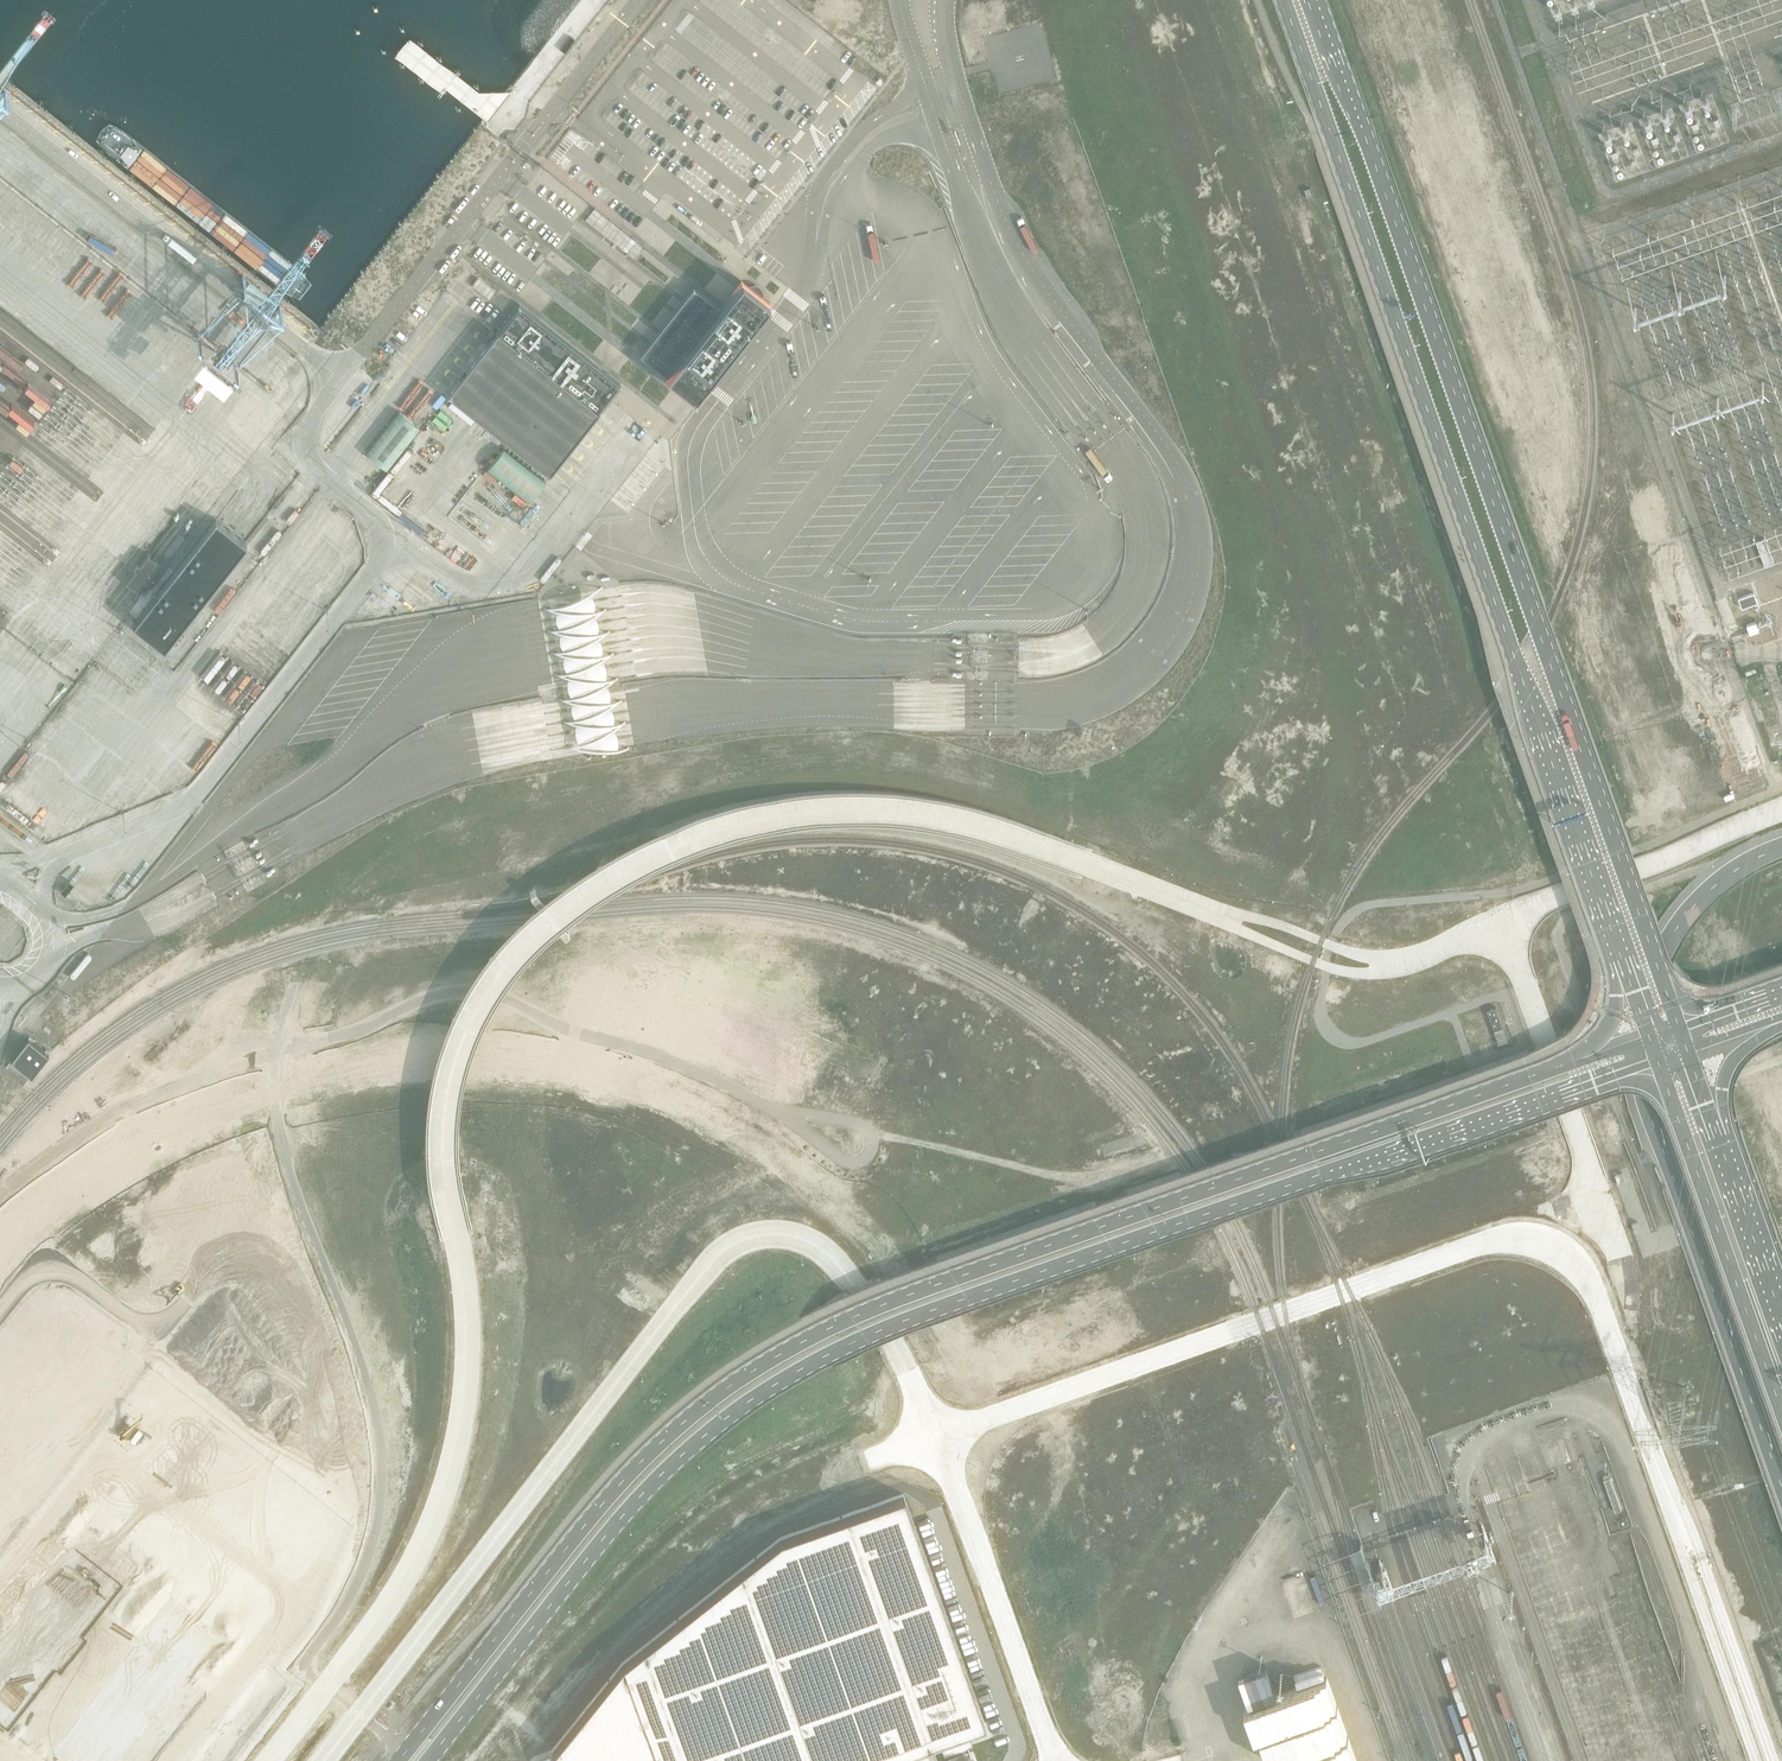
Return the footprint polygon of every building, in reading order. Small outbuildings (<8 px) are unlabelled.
[(1313,196),(1310,187),(1304,189),(1307,198),(1313,196)] [(628,243),(633,237),(594,207),(586,218),(609,236),(613,231),(628,243)] [(1736,284),(1766,273),(1757,250),(1727,261),(1736,284)] [(489,296),(494,289),(479,276),(473,283),(489,296)] [(769,302),(761,296),(761,295),(762,295),(762,294),(762,293),(763,292),(762,291),(762,290),(762,289),(761,289),(761,288),(760,287),(759,286),(758,285),(757,285),(756,284),(755,284),(754,284),(753,284),(752,284),(751,284),(750,285),(749,285),(749,286),(741,280),(727,297),(721,305),(720,307),(693,286),(661,326),(639,354),(659,370),(694,397),(769,302)] [(549,474),(599,410),(620,383),(519,303),(497,330),(447,394),(549,474)] [(530,500),(546,479),(503,447),(487,468),(530,500)] [(215,518),(132,623),(164,647),(246,542),(215,518)] [(1773,563),(1764,539),(1756,542),(1765,566),(1773,563)] [(151,586),(166,567),(148,553),(139,564),(137,562),(133,567),(136,569),(126,581),(135,589),(143,579),(151,586)] [(594,591),(551,607),(595,608),(596,604),(597,600),(596,598),(596,595),(595,593),(594,591)] [(560,621),(563,625),(601,610),(559,609),(558,611),(558,614),(559,617),(560,621)] [(597,613),(555,629),(599,631),(600,626),(600,623),(600,620),(600,617),(599,615),(597,613)] [(605,632),(562,631),(562,633),(562,635),(562,638),(563,641),(563,642),(564,645),(565,647),(605,632)] [(559,651),(603,653),(604,648),(604,645),(604,642),(603,639),(602,637),(601,635),(559,651)] [(608,654),(566,653),(565,655),(565,658),(566,661),(567,664),(568,666),(569,669),(608,654)] [(561,673),(607,678),(608,675),(609,671),(608,667),(608,663),(606,659),(604,657),(561,673)] [(571,690),(573,694),(612,679),(570,675),(569,678),(569,683),(570,687),(571,690)] [(567,698),(611,699),(612,694),(612,690),(611,687),(610,684),(609,682),(567,698)] [(617,701),(575,699),(574,701),(574,704),(574,707),(574,710),(575,712),(577,716),(617,701)] [(570,720),(615,722),(616,718),(616,714),(616,710),(614,706),(612,704),(570,720)] [(579,737),(581,741),(620,723),(577,722),(577,724),(577,728),(578,733),(579,737)] [(1766,730),(1775,754),(1781,751),(1781,724),(1766,730)] [(618,730),(616,726),(572,746),(619,747),(620,741),(620,738),(619,733),(618,730)] [(1496,1007),(1487,1010),(1494,1031),(1503,1028),(1496,1007)] [(31,1076),(48,1054),(28,1037),(10,1059),(31,1076)] [(551,1750),(555,1760),(876,1760),(984,1723),(903,1494),(779,1538),(622,1662),(551,1750)] [(0,1659),(0,1708),(5,1712),(101,1590),(156,1634),(60,1755),(67,1760),(102,1760),(185,1656),(213,1678),(248,1634),(79,1501),(44,1545),(73,1567),(0,1659)] [(1382,1599),(1361,1542),(1318,1557),(1338,1614),(1382,1599)] [(969,1734),(940,1744),(943,1755),(973,1745),(969,1734)]
